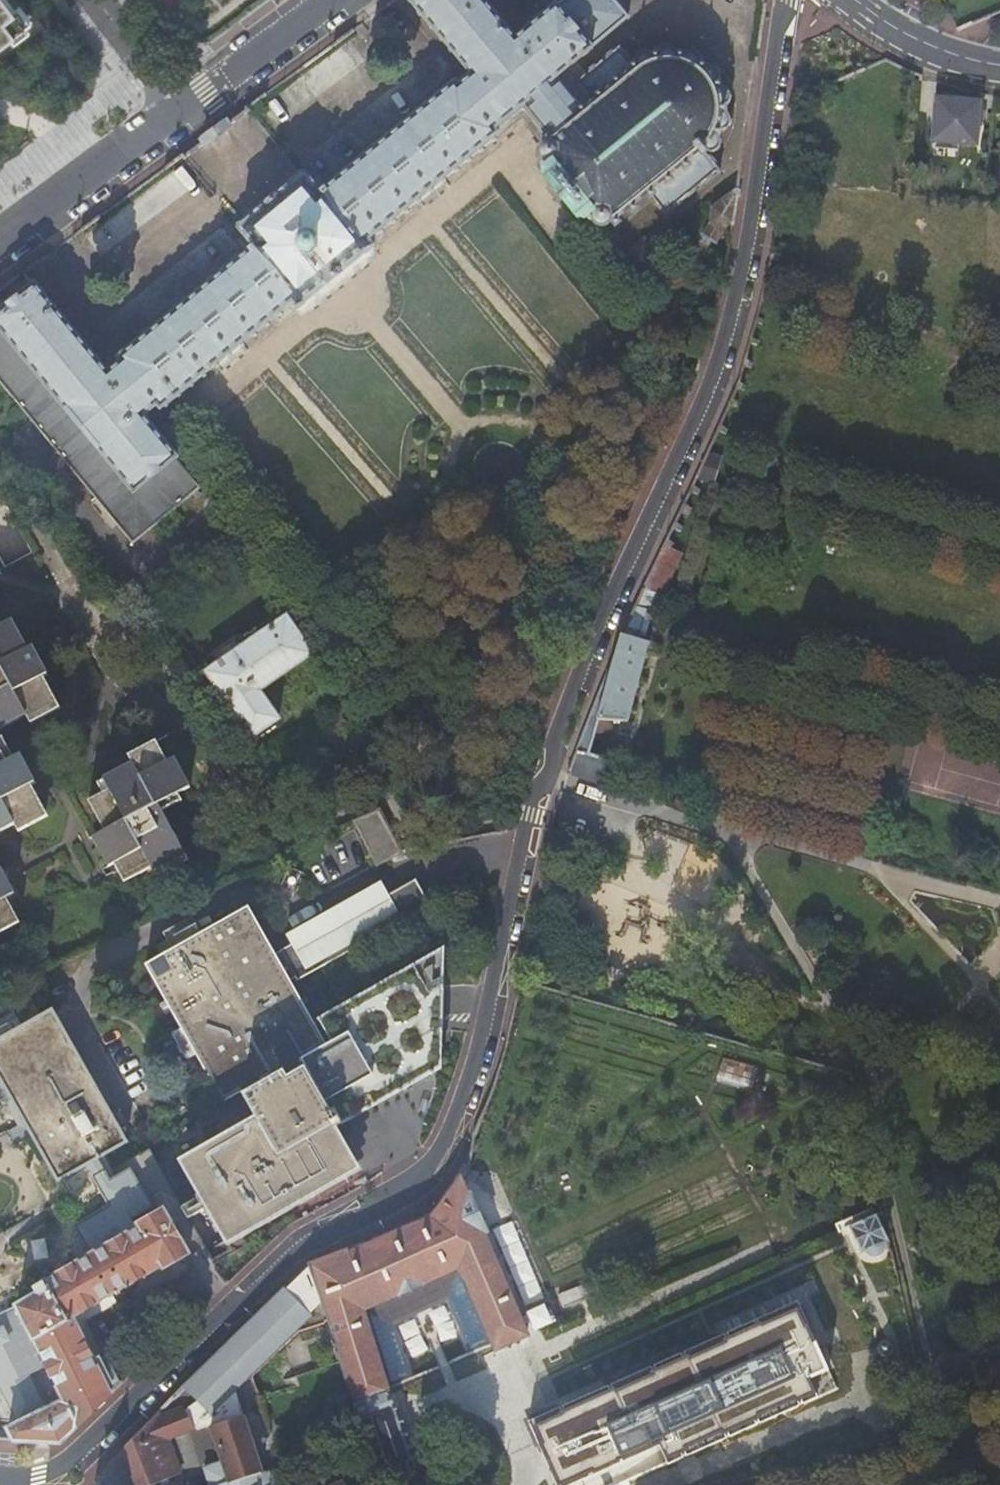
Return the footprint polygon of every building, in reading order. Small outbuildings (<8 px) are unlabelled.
[(581,110),(558,80),(567,72),(593,51),(592,50),(629,19),(613,0),(566,0),(557,8),(556,7),(515,40),(507,31),(509,30),(507,26),(504,28),(496,18),(498,16),(495,13),(494,15),(486,6),(487,4),(485,2),(483,3),(481,0),(405,0),(408,3),(406,4),(408,6),(410,5),(418,15),(417,17),(419,19),(421,18),(429,28),(427,29),(430,32),(432,31),(440,40),(438,42),(440,45),(442,43),(450,53),(449,54),(451,57),(453,55),(461,65),(459,67),(462,69),(463,68),(472,78),(459,88),(455,83),(452,86),(451,84),(447,87),(448,89),(440,96),(438,95),(434,98),(436,99),(427,107),(426,105),(421,108),(423,110),(414,117),(413,115),(409,119),(410,120),(402,127),(401,125),(396,129),(398,130),(389,137),(388,136),(384,139),(386,141),(377,148),(375,146),(371,150),(373,151),(364,158),(363,156),(359,159),(360,161),(351,168),(350,167),(346,170),(347,172),(339,179),(337,177),(333,180),(335,182),(327,188),(326,186),(322,190),(323,192),(322,192),(320,191),(319,191),(318,190),(317,190),(309,181),(311,180),(306,175),(304,176),(303,175),(302,176),(301,174),(300,176),(290,184),(291,185),(251,218),(250,217),(239,226),(238,227),(239,228),(238,229),(239,230),(237,231),(241,236),(242,236),(251,246),(250,246),(251,247),(250,248),(251,251),(250,252),(248,250),(245,252),(246,255),(237,262),(235,260),(232,263),(233,265),(225,272),(223,270),(219,273),(221,275),(212,283),(210,280),(207,283),(208,285),(199,293),(198,291),(194,294),(196,296),(187,303),(185,301),(182,303),(184,306),(175,313),(173,311),(169,313),(171,316),(162,323),(160,321),(157,324),(158,326),(149,333),(147,332),(144,334),(146,336),(137,343),(136,341),(132,344),(134,346),(124,354),(122,352),(119,355),(121,357),(117,360),(120,363),(108,373),(34,285),(7,307),(0,313),(0,384),(132,544),(200,489),(176,460),(178,459),(144,418),(157,407),(160,412),(164,409),(165,411),(168,408),(167,406),(176,398),(178,400),(181,397),(179,396),(189,389),(190,390),(194,387),(192,386),(201,378),(203,380),(206,377),(205,375),(214,368),(215,370),(219,367),(218,365),(226,358),(228,359),(231,357),(230,355),(239,347),(240,349),(245,346),(243,344),(252,337),(253,339),(257,336),(255,334),(264,328),(265,329),(269,326),(268,324),(277,317),(278,318),(282,315),(281,313),(289,306),(291,308),(292,307),(297,313),(304,307),(304,305),(365,255),(366,256),(374,251),(369,245),(371,243),(369,241),(378,235),(380,236),(384,233),(382,231),(390,224),(392,226),(396,223),(394,221),(403,214),(405,215),(409,212),(407,210),(415,204),(417,206),(421,202),(419,200),(428,193),(429,195),(434,192),(432,190),(440,184),(442,185),(446,182),(444,180),(453,173),(455,174),(459,171),(457,169),(466,162),(468,164),(471,161),(470,159),(478,152),(479,154),(484,151),(482,149),(490,142),(492,144),(496,141),(494,139),(498,136),(495,131),(523,109),(548,137),(581,110)] [(46,147),(94,104),(99,60),(54,0),(0,0),(0,121),(46,147)] [(337,43),(311,58),(321,75),(308,82),(322,106),(371,77),(355,48),(344,55),(337,43)] [(591,102),(581,110),(548,137),(544,141),(549,146),(547,147),(546,147),(544,148),(543,149),(542,150),(541,152),(541,153),(541,155),(541,156),(541,158),(541,159),(542,161),(543,162),(545,163),(543,164),(548,171),(546,172),(547,174),(546,176),(554,185),(561,186),(561,189),(562,192),(564,194),(566,197),(569,199),(571,200),(574,201),(572,209),(581,218),(582,218),(584,218),(586,217),(591,224),(594,222),(594,223),(595,224),(596,225),(598,226),(599,227),(601,227),(602,227),(604,227),(605,227),(606,226),(608,225),(609,224),(610,222),(611,221),(615,227),(619,224),(615,219),(628,208),(632,213),(636,210),(633,205),(646,193),(650,198),(652,198),(663,212),(662,212),(666,216),(670,213),(669,212),(682,201),(683,202),(687,199),(686,197),(698,188),(699,189),(704,185),(703,184),(716,173),(717,174),(722,171),(719,167),(718,168),(706,153),(707,153),(707,152),(708,153),(710,153),(711,153),(713,153),(714,153),(716,153),(718,152),(718,153),(722,149),(721,148),(721,147),(722,146),(722,144),(722,142),(722,140),(721,139),(720,138),(719,137),(719,136),(720,135),(720,134),(720,133),(721,132),(721,131),(722,131),(724,131),(725,131),(727,130),(728,129),(730,128),(731,127),(733,122),(732,122),(732,121),(732,119),(731,118),(730,116),(729,114),(728,114),(726,113),(725,112),(725,111),(725,109),(725,108),(725,107),(725,106),(727,105),(728,104),(729,103),(730,101),(731,100),(731,98),(732,98),(731,93),(730,93),(730,92),(729,91),(728,90),(726,89),(725,88),(723,88),(722,87),(720,88),(719,87),(719,86),(719,85),(719,84),(718,84),(718,83),(717,82),(718,82),(719,80),(719,79),(720,77),(720,75),(720,74),(719,72),(720,72),(717,68),(716,68),(714,66),(713,66),(711,66),(709,66),(708,66),(706,66),(704,68),(704,67),(703,66),(702,65),(701,65),(700,65),(700,64),(700,63),(700,61),(701,60),(700,58),(699,57),(699,55),(698,54),(698,53),(694,51),(693,51),(692,51),(691,51),(689,51),(687,52),(686,52),(684,53),(683,55),(682,56),(681,56),(680,56),(679,56),(678,55),(677,55),(676,55),(676,54),(676,53),(675,51),(674,49),(673,48),(672,48),(670,47),(670,46),(665,45),(665,47),(664,47),(662,48),(661,48),(659,49),(659,51),(658,52),(657,54),(657,55),(656,56),(655,56),(654,56),(653,56),(652,56),(651,57),(650,56),(649,55),(648,54),(646,53),(644,53),(643,52),(641,52),(640,53),(638,54),(637,55),(636,56),(634,57),(634,59),(634,61),(633,62),(634,64),(634,66),(622,52),(623,52),(620,48),(615,52),(616,52),(603,63),(602,63),(598,67),(585,77),(581,80),(581,81),(580,82),(579,81),(576,84),(575,85),(578,87),(579,87),(591,102)] [(980,100),(935,96),(931,143),(977,145),(980,100)] [(731,224),(734,225),(735,225),(740,191),(739,189),(737,188),(711,208),(709,224),(703,235),(717,243),(725,230),(731,224)] [(663,259),(645,238),(623,256),(642,278),(648,273),(654,281),(666,271),(658,263),(663,259)] [(771,253),(771,259),(780,261),(781,254),(771,253)] [(757,317),(755,323),(763,325),(765,319),(757,317)] [(745,359),(743,366),(752,368),(754,363),(745,359)] [(738,383),(736,388),(744,391),(746,386),(738,383)] [(731,399),(729,404),(738,408),(740,403),(731,399)] [(720,428),(718,432),(727,436),(729,430),(720,425),(718,427),(720,428)] [(693,485),(690,491),(699,495),(702,490),(693,485)] [(684,504),(681,510),(690,514),(693,508),(684,504)] [(675,523),(672,528),(682,532),(684,527),(675,523)] [(667,539),(664,545),(673,549),(676,544),(667,539)] [(577,750),(589,754),(599,722),(626,726),(650,646),(643,643),(649,621),(655,622),(661,600),(660,599),(661,596),(644,589),(622,635),(577,750)] [(311,654),(286,617),(205,671),(250,737),(279,718),(260,689),(311,654)] [(26,717),(31,725),(60,709),(43,678),(47,675),(36,657),(31,660),(25,651),(22,653),(6,624),(0,627),(0,731),(26,717)] [(168,763),(156,742),(128,757),(131,764),(104,780),(109,791),(89,802),(105,831),(99,835),(104,845),(98,848),(109,868),(115,865),(125,884),(152,869),(153,872),(186,854),(160,805),(190,788),(175,759),(168,763)] [(3,824),(11,820),(16,828),(45,812),(32,786),(36,784),(25,765),(19,768),(14,759),(8,763),(0,749),(0,825),(3,824)] [(589,754),(577,750),(568,775),(607,788),(615,765),(616,761),(589,754)] [(358,820),(378,865),(403,853),(383,808),(358,820)] [(543,862),(542,868),(553,870),(554,865),(543,862)] [(20,923),(7,898),(14,894),(7,880),(0,869),(0,934),(20,923)] [(445,1006),(446,949),(315,1023),(293,987),(429,911),(416,886),(277,961),(249,907),(149,963),(183,1026),(171,1032),(187,1059),(198,1053),(227,1103),(244,1095),(257,1119),(259,1122),(185,1165),(229,1243),(358,1169),(340,1137),(343,1135),(350,1131),(367,1121),(364,1116),(388,1098),(444,1071),(445,1006)] [(536,895),(535,901),(545,903),(546,898),(536,895)] [(531,919),(530,927),(540,929),(541,922),(531,919)] [(95,1159),(117,1147),(90,1098),(45,1015),(38,1018),(0,1038),(0,1075),(24,1120),(30,1131),(56,1179),(57,1177),(67,1198),(94,1182),(95,1179),(87,1164),(95,1159)] [(32,1341),(63,1402),(7,1431),(13,1442),(58,1444),(62,1443),(111,1395),(73,1318),(161,1267),(163,1270),(205,1245),(154,1158),(137,1168),(164,1211),(138,1227),(139,1229),(89,1258),(79,1263),(41,1285),(42,1286),(35,1290),(38,1295),(16,1307),(17,1310),(13,1312),(12,1309),(0,1316),(0,1331),(1,1330),(8,1341),(0,1345),(0,1365),(1,1364),(18,1355),(33,1347),(30,1342),(32,1341)] [(79,1263),(89,1258),(80,1242),(85,1218),(99,1211),(105,1180),(104,1176),(95,1159),(87,1164),(95,1179),(94,1182),(89,1203),(75,1212),(69,1245),(79,1263)] [(357,1408),(388,1392),(363,1313),(399,1296),(421,1286),(449,1274),(458,1270),(462,1279),(464,1278),(493,1347),(495,1352),(525,1337),(526,1339),(532,1337),(523,1314),(518,1317),(484,1236),(487,1234),(470,1196),(467,1197),(460,1180),(430,1219),(356,1250),(354,1246),(310,1266),(342,1369),(357,1408)] [(883,1244),(886,1243),(874,1215),(850,1226),(862,1253),(865,1252),(869,1256),(871,1257),(873,1257),(875,1258),(882,1254),(884,1250),(884,1248),(883,1244)] [(65,1241),(44,1252),(53,1269),(74,1258),(65,1241)] [(363,1313),(388,1392),(401,1386),(380,1319),(452,1288),(479,1353),(493,1347),(464,1278),(462,1279),(458,1270),(449,1274),(421,1286),(399,1296),(363,1313)] [(561,1305),(582,1293),(578,1281),(556,1294),(561,1305)] [(319,1315),(293,1286),(153,1418),(157,1427),(213,1416),(319,1315)] [(12,1309),(9,1304),(5,1306),(0,1309),(0,1316),(12,1309)] [(800,1308),(528,1424),(555,1484),(574,1484),(658,1451),(665,1464),(815,1400),(811,1385),(829,1377),(800,1308)] [(147,1332),(141,1328),(134,1333),(135,1341),(142,1343),(148,1340),(147,1332)] [(341,1381),(330,1347),(319,1350),(331,1385),(341,1381)] [(26,1371),(18,1355),(1,1364),(9,1380),(26,1371)] [(388,1392),(357,1408),(359,1422),(367,1419),(368,1422),(370,1421),(373,1432),(369,1433),(370,1436),(375,1434),(378,1443),(374,1446),(375,1448),(379,1447),(382,1457),(378,1458),(379,1462),(383,1460),(385,1466),(381,1467),(382,1471),(385,1471),(391,1472),(391,1476),(394,1477),(398,1481),(406,1478),(407,1472),(410,1470),(407,1467),(409,1461),(414,1461),(414,1459),(409,1458),(408,1453),(412,1451),(411,1448),(407,1449),(403,1440),(408,1439),(407,1435),(403,1436),(399,1427),(403,1426),(402,1422),(398,1423),(395,1413),(397,1413),(396,1410),(394,1411),(390,1398),(391,1398),(390,1395),(388,1395),(388,1392)] [(208,1484),(226,1484),(229,1484),(233,1484),(267,1474),(266,1471),(261,1472),(242,1417),(224,1424),(222,1418),(209,1422),(223,1464),(204,1470),(205,1473),(206,1476),(208,1482),(208,1484)] [(153,1418),(122,1450),(135,1484),(153,1484),(176,1475),(170,1460),(170,1459),(163,1441),(157,1427),(153,1418)] [(268,1474),(267,1474),(233,1484),(276,1484),(268,1474)]
